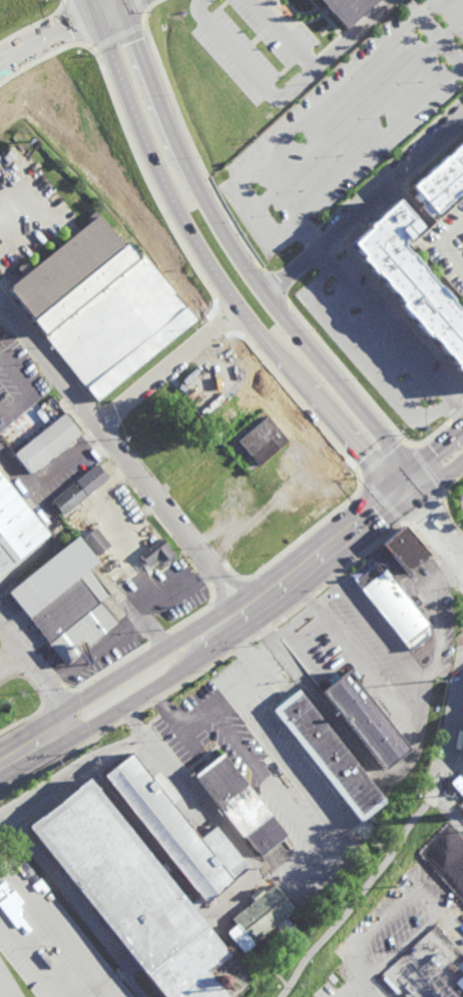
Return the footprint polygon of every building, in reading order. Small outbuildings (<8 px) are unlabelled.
[(346,30),(379,0),(319,0),(346,30)] [(417,185),(462,146),(462,197),(442,214),(428,216),(416,201),(424,197),(417,185)] [(439,283),(408,248),(410,246),(427,229),(402,203),(356,246),(462,367),(462,310),(439,283)] [(197,323),(145,253),(139,258),(128,243),(123,247),(100,215),(31,267),(26,261),(17,268),(23,276),(9,286),(93,400),(197,323)] [(32,475),(81,437),(65,416),(15,455),(32,475)] [(258,466),(288,441),(268,416),(237,441),(258,466)] [(63,515),(109,480),(97,464),(51,500),(63,515)] [(48,536),(0,473),(0,574),(48,536)] [(83,538),(97,557),(111,546),(96,528),(83,538)] [(389,546),(410,574),(429,559),(409,532),(389,546)] [(8,590),(64,664),(117,624),(100,602),(109,595),(89,569),(98,562),(79,537),(8,590)] [(156,560),(162,568),(176,556),(162,538),(139,555),(148,567),(156,560)] [(383,564),(376,563),(355,581),(426,668),(431,662),(432,625),(383,564)] [(323,692),(386,770),(412,750),(349,671),(323,692)] [(273,710),(298,690),(387,802),(362,822),(273,710)] [(204,904),(249,869),(215,826),(199,839),(131,752),(102,775),(204,904)] [(223,753),(289,835),(262,857),(196,774),(223,753)] [(458,775),(450,782),(462,798),(462,781),(458,775)] [(207,971),(228,996),(163,996),(27,826),(87,777),(228,954),(207,971)] [(226,932),(236,924),(231,918),(275,883),(285,896),(295,909),(243,953),(226,932)]
